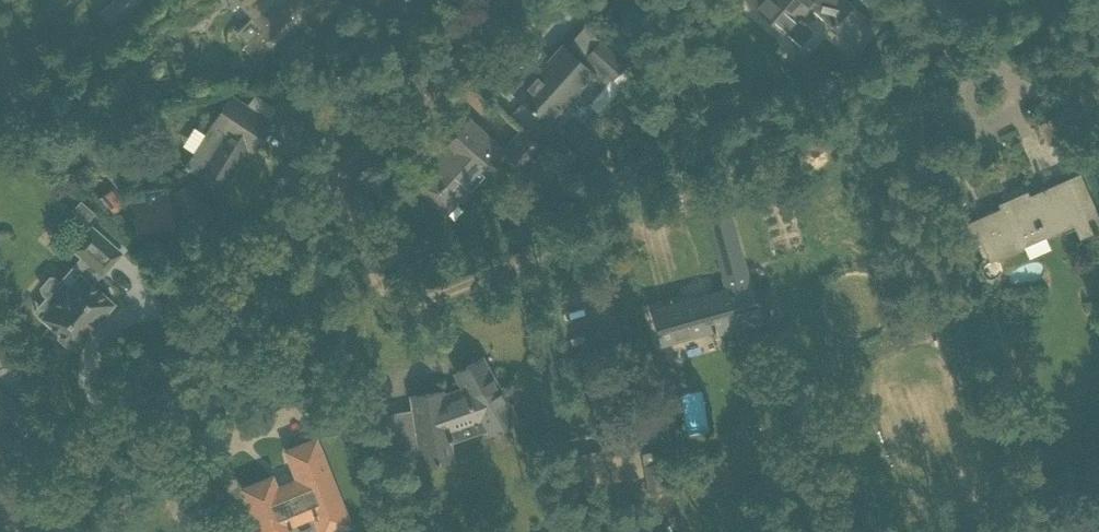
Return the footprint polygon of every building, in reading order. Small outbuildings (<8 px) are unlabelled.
[(113,27),(140,0),(113,0),(99,13),(113,27)] [(257,58),(309,9),(317,16),(332,0),(235,0),(251,16),(236,31),(247,42),(243,45),(257,58)] [(801,44),(814,29),(801,18),(810,7),(818,13),(834,28),(838,24),(835,22),(852,3),(848,0),(747,0),(801,44)] [(587,56),(610,76),(624,59),(602,39),(587,56)] [(513,92),(552,127),(597,75),(562,44),(540,69),(537,66),(513,92)] [(186,163),(223,189),(251,149),(252,150),(271,120),(252,109),(254,107),(231,92),(186,163)] [(448,142),(451,145),(416,184),(447,211),(468,187),(465,185),(500,146),(469,119),(448,142)] [(503,151),(524,170),(542,150),(521,131),(503,151)] [(973,222),(969,224),(977,242),(981,241),(989,260),(1073,223),(1079,236),(1092,231),(1069,178),(1045,188),(1044,186),(1041,188),(1042,191),(1007,206),(1005,200),(999,203),(1000,208),(972,220),(973,222)] [(133,200),(134,209),(137,230),(172,225),(166,184),(144,188),(145,198),(133,200)] [(174,193),(185,212),(198,205),(188,186),(174,193)] [(111,189),(101,197),(112,210),(122,202),(111,189)] [(565,207),(550,217),(558,228),(573,218),(565,207)] [(652,309),(658,330),(661,343),(713,330),(714,334),(764,321),(752,278),(750,278),(738,234),(736,234),(730,213),(708,219),(727,288),(652,309)] [(58,331),(58,337),(67,345),(73,343),(74,345),(75,346),(113,303),(111,301),(111,302),(91,284),(101,273),(102,273),(121,252),(92,227),(73,249),(87,260),(76,273),(78,275),(67,288),(59,281),(53,280),(44,290),(46,296),(54,303),(43,316),(43,315),(41,317),(43,319),(43,318),(58,331)] [(13,363),(0,332),(0,368),(13,363)] [(464,388),(442,395),(442,391),(411,396),(422,465),(454,459),(452,440),(485,429),(488,434),(516,419),(482,357),(455,372),(464,388)] [(260,531),(307,531),(318,528),(319,531),(331,531),(349,525),(316,439),(287,450),(299,481),(277,490),(272,477),(243,488),(260,531)] [(662,443),(640,448),(644,465),(665,461),(662,443)] [(858,499),(856,491),(847,494),(849,502),(858,499)]
